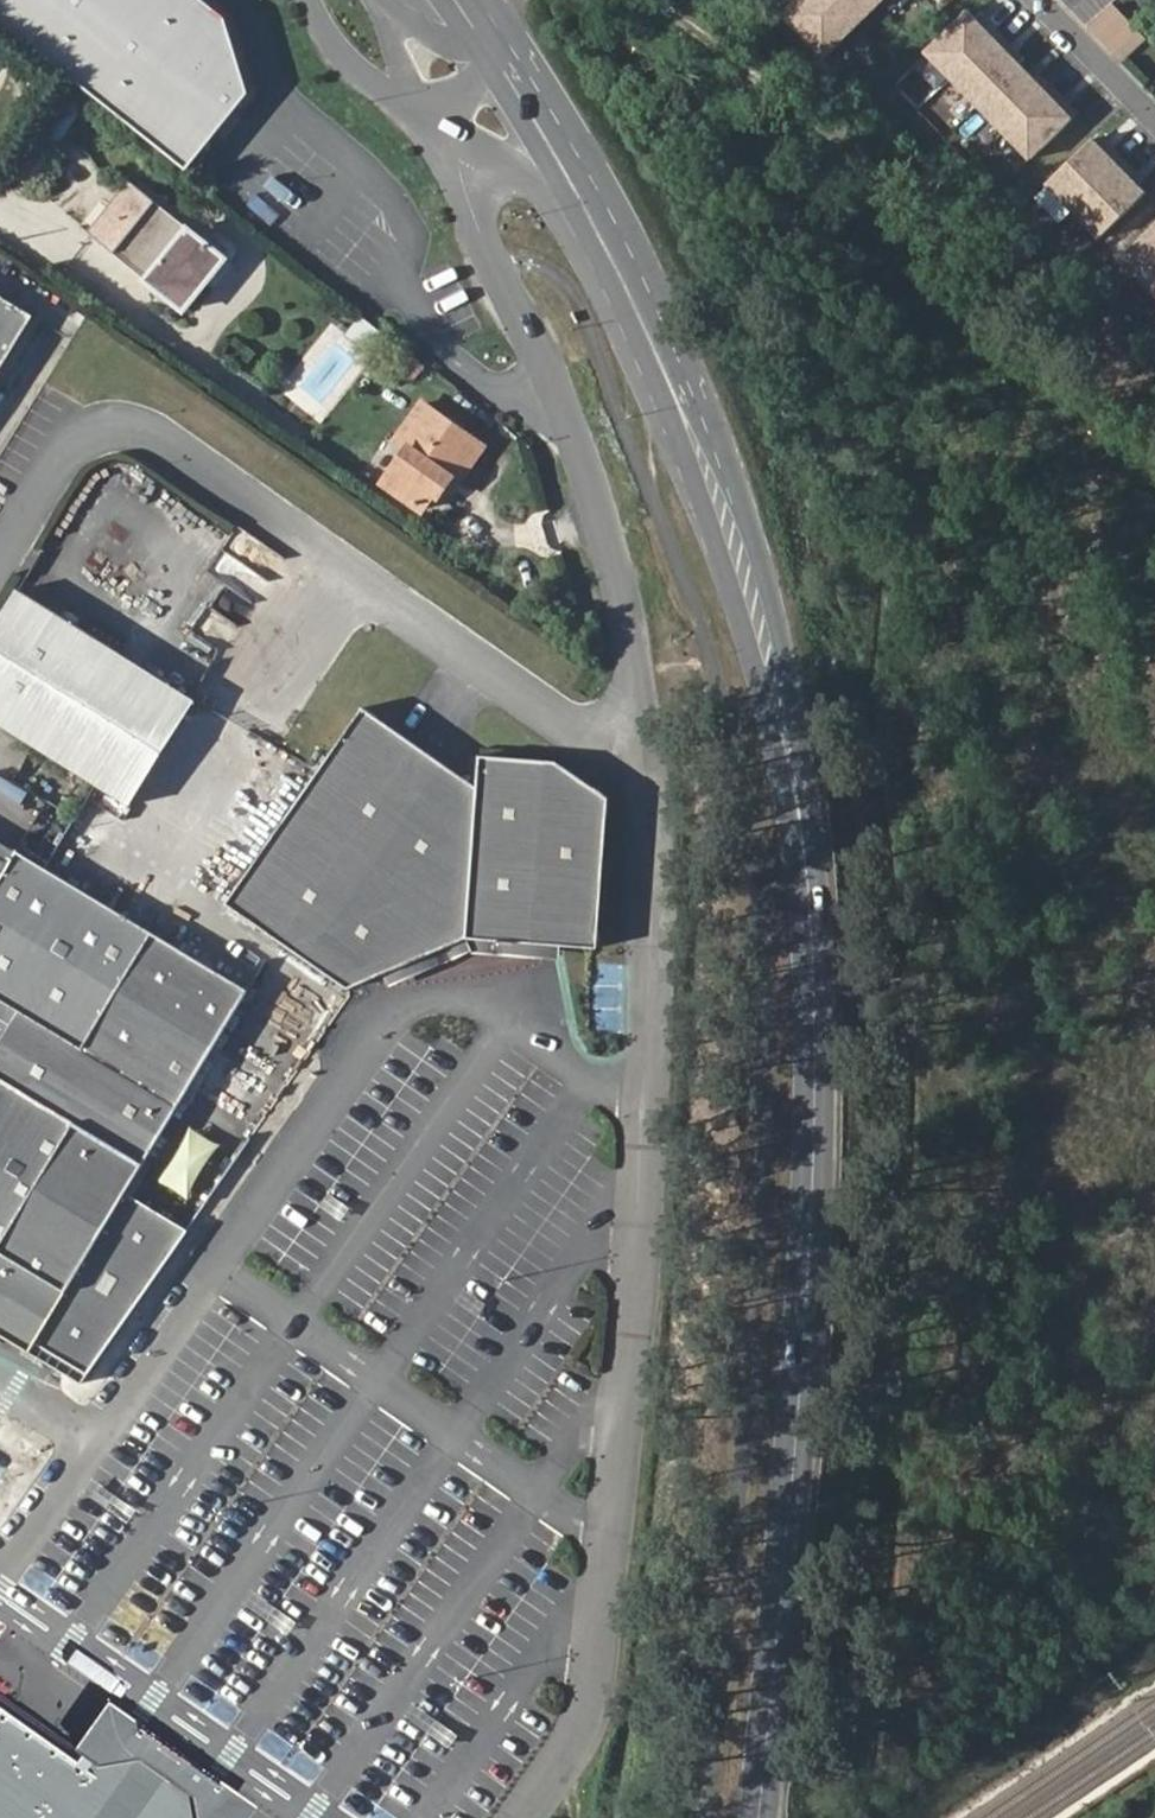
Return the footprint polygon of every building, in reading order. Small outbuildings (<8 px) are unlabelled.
[(191,166),(254,90),(232,14),(215,0),(0,0),(0,9),(191,166)] [(783,14),(824,57),(883,0),(798,0),(783,14)] [(1137,31),(1113,3),(1087,26),(1113,53),(1137,31)] [(967,7),(922,51),(1027,158),(1071,114),(967,7)] [(1137,31),(1113,53),(1120,60),(1144,39),(1137,31)] [(1144,191),(1091,139),(1048,183),(1101,235),(1144,191)] [(209,286),(228,262),(133,183),(92,232),(183,306),(203,281),(209,286)] [(1118,258),(1154,296),(1154,223),(1118,258)] [(36,315),(0,292),(0,373),(36,315)] [(349,331),(372,350),(386,334),(362,315),(349,331)] [(454,477),(457,480),(483,446),(423,400),(397,436),(408,445),(383,479),(421,509),(435,490),(448,472),(454,477)] [(435,490),(441,494),(454,477),(448,472),(435,490)] [(37,741),(100,635),(18,586),(0,616),(0,719),(37,741)] [(201,697),(100,635),(37,741),(138,802),(201,697)] [(234,904),(357,988),(473,933),(605,942),(616,795),(561,756),(522,753),(485,750),(483,778),(483,782),(366,704),(234,904)] [(129,1191),(255,986),(26,848),(22,851),(0,838),(0,1329),(83,1378),(156,1276),(190,1227),(129,1191)] [(188,1190),(218,1138),(191,1123),(161,1174),(188,1190)] [(324,1210),(341,1221),(349,1209),(333,1197),(324,1210)] [(459,1306),(477,1317),(485,1304),(468,1293),(459,1306)] [(199,1793),(137,1748),(90,1755),(0,1691),(0,1713),(77,1767),(82,1765),(86,1766),(89,1771),(94,1772),(133,1767),(183,1803),(185,1817),(203,1817),(199,1793)] [(183,1803),(133,1767),(94,1772),(89,1771),(86,1766),(82,1765),(77,1767),(0,1713),(0,1817),(185,1817),(183,1803)]
